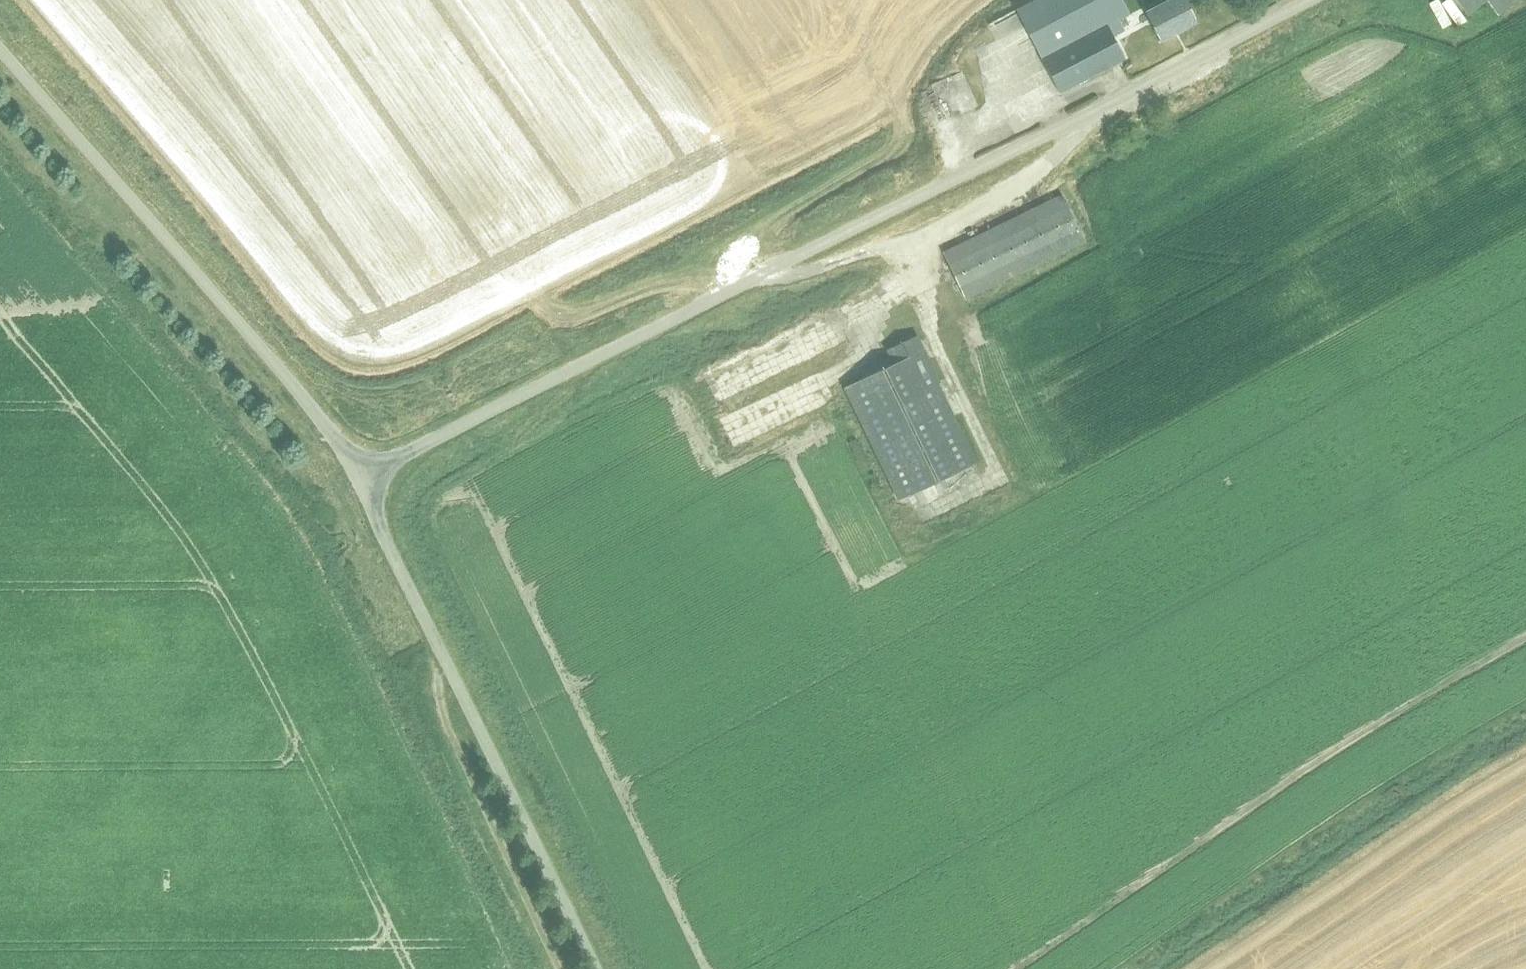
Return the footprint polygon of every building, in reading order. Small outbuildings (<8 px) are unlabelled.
[(1118,21),(1127,16),(1118,0),(1037,0),(1017,10),(1058,94),(1122,61),(1111,39),(1123,32),(1118,21)] [(1193,23),(1181,0),(1175,0),(1146,15),(1159,40),(1193,23)] [(1470,17),(1489,3),(1496,13),(1501,19),(1525,0),(1457,0),(1470,17)] [(941,116),(972,103),(956,68),(926,81),(941,116)] [(1010,96),(1019,90),(1010,75),(1000,80),(1010,96)] [(960,298),(1082,242),(1061,198),(939,253),(960,298)] [(845,387),(899,500),(976,463),(937,383),(940,382),(917,335),(887,349),(894,364),(845,387)]
